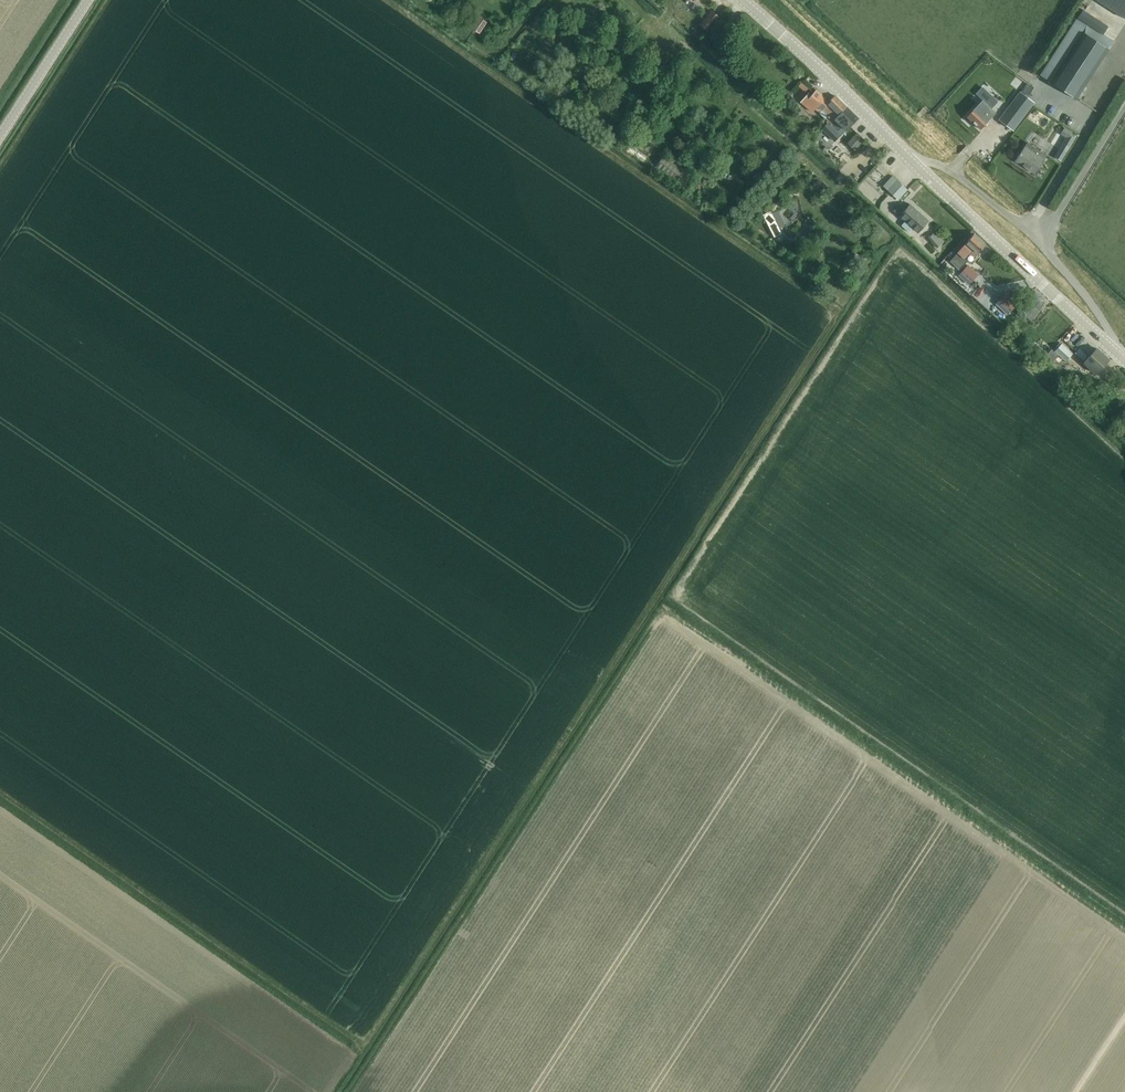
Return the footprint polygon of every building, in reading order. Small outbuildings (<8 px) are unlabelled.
[(1124,18),(1124,0),(1097,0),(1124,18)] [(1085,8),(1079,16),(1105,33),(1111,25),(1085,8)] [(479,16),(471,27),(479,33),(487,22),(479,16)] [(1077,99),(1115,40),(1105,33),(1079,16),(1041,75),(1077,99)] [(717,45),(721,40),(713,33),(709,37),(717,45)] [(549,86),(553,80),(547,76),(543,82),(549,86)] [(1022,82),(1026,88),(1033,83),(1029,77),(1022,82)] [(806,92),(809,88),(802,83),(799,86),(806,92)] [(1036,98),(1022,87),(1001,116),(1015,126),(1036,98)] [(828,117),(833,121),(847,107),(836,96),(829,103),(825,99),(825,98),(816,90),(812,95),(809,93),(802,101),(813,112),(816,109),(826,118),(828,117)] [(998,106),(988,96),(984,100),(983,99),(967,116),(981,129),(997,112),(995,110),(998,106)] [(841,136),(851,126),(858,118),(847,107),(833,121),(830,124),(841,136)] [(608,133),(613,126),(603,119),(598,126),(608,133)] [(1039,139),(1045,129),(1037,123),(1030,134),(1039,139)] [(1065,127),(1062,134),(1067,137),(1062,147),(1067,150),(1073,141),(1077,135),(1065,127)] [(855,150),(857,148),(865,140),(857,133),(848,143),(855,150)] [(1035,174),(1047,156),(1027,143),(1015,161),(1035,174)] [(684,186),(691,175),(678,166),(671,177),(684,186)] [(865,166),(859,172),(864,176),(870,170),(865,166)] [(893,175),(884,186),(899,200),(905,193),(908,190),(893,175)] [(929,220),(911,204),(906,210),(900,205),(894,211),(918,232),(929,220)] [(957,253),(950,260),(960,269),(968,260),(969,261),(972,258),(973,259),(986,245),(974,234),(962,248),(957,254),(957,253)] [(853,251),(845,262),(853,267),(861,256),(853,251)] [(978,273),(968,264),(959,274),(964,279),(968,275),(972,279),(978,273)] [(1037,311),(1041,305),(1038,302),(1042,296),(1035,291),(1018,312),(1025,317),(1033,308),(1037,311)] [(1005,294),(997,303),(1009,314),(1017,305),(1005,294)] [(1079,349),(1091,338),(1081,326),(1068,337),(1079,349)] [(1042,356),(1046,352),(1035,342),(1031,346),(1042,356)] [(1066,361),(1073,354),(1062,344),(1055,351),(1066,361)] [(1096,374),(1102,368),(1109,360),(1097,349),(1084,363),(1096,374)]
